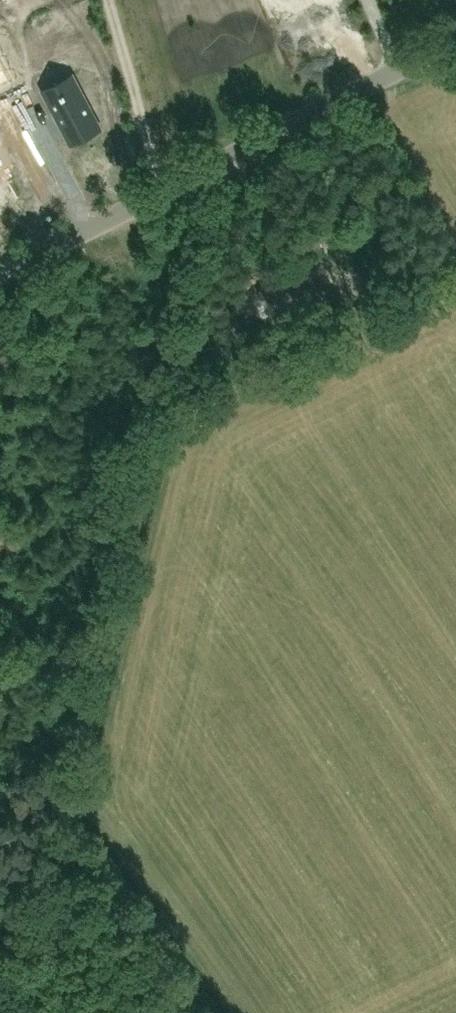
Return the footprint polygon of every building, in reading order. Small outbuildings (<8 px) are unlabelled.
[(77,86),(49,101),(71,143),(100,128),(77,86)]
